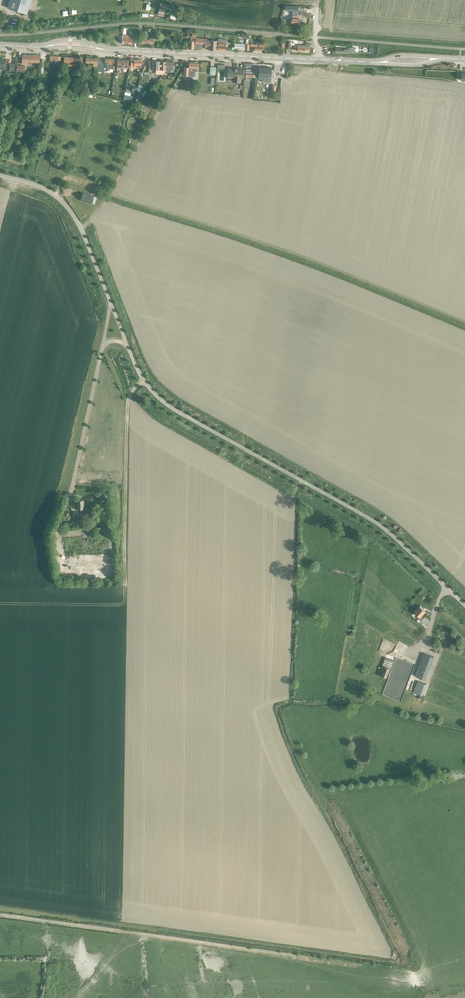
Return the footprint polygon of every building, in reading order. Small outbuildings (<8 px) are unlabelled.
[(31,0),(10,0),(7,7),(27,13),(31,0)] [(290,20),(289,23),(300,24),(300,23),(301,24),(301,20),(300,20),(301,14),(298,14),(298,11),(293,11),(292,20),(290,20)] [(122,35),(122,43),(131,44),(132,38),(132,37),(132,34),(133,34),(133,32),(132,32),(129,31),(129,35),(122,35)] [(194,44),(194,48),(201,49),(201,44),(204,45),(207,45),(207,49),(209,49),(209,50),(216,50),(216,49),(216,45),(216,42),(216,41),(210,40),(210,41),(205,40),(205,39),(195,38),(195,39),(195,41),(194,41),(194,44)] [(216,42),(216,45),(216,49),(225,50),(225,46),(226,46),(226,39),(218,39),(218,41),(216,41),(216,42)] [(250,44),(250,46),(252,46),(251,50),(262,51),(262,50),(264,50),(264,42),(259,42),(256,42),(256,46),(255,46),(255,44),(250,44)] [(298,47),(295,47),(295,50),(298,50),(298,51),(305,52),(305,51),(309,51),(310,48),(310,44),(306,43),(306,45),(298,45),(298,47)] [(21,57),(21,61),(22,61),(22,64),(26,64),(26,61),(28,62),(39,62),(39,55),(22,54),(22,58),(21,57)] [(64,57),(64,62),(68,62),(68,66),(76,67),(76,63),(82,63),(82,58),(64,57)] [(93,66),(98,66),(98,58),(85,57),(85,62),(93,63),(93,66)] [(114,63),(114,59),(105,58),(105,63),(107,63),(107,68),(113,69),(114,63)] [(122,68),(123,68),(127,68),(129,60),(117,59),(116,67),(122,68)] [(148,66),(148,69),(149,69),(156,69),(155,74),(162,75),(165,71),(165,70),(166,61),(152,61),(152,66),(150,66),(148,66)] [(166,61),(165,70),(165,71),(173,72),(174,62),(166,61)] [(189,76),(194,77),(195,71),(197,72),(197,68),(198,68),(198,63),(189,63),(188,68),(184,68),(184,76),(189,76)] [(258,67),(258,76),(258,79),(262,79),(262,82),(270,82),(271,77),(271,68),(258,67)] [(242,69),(228,69),(227,78),(233,78),(233,82),(240,82),(241,77),(242,77),(242,69)] [(140,94),(135,101),(138,103),(143,97),(147,92),(145,91),(141,95),(140,94)] [(83,193),(80,200),(91,203),(93,197),(83,193)] [(420,605),(414,611),(420,617),(418,618),(421,621),(425,616),(423,614),(425,611),(420,605)] [(425,680),(434,657),(424,652),(415,676),(425,680)] [(382,666),(380,670),(383,671),(381,675),(383,676),(383,677),(384,677),(384,676),(386,677),(390,668),(385,666),(384,667),(382,666)]
